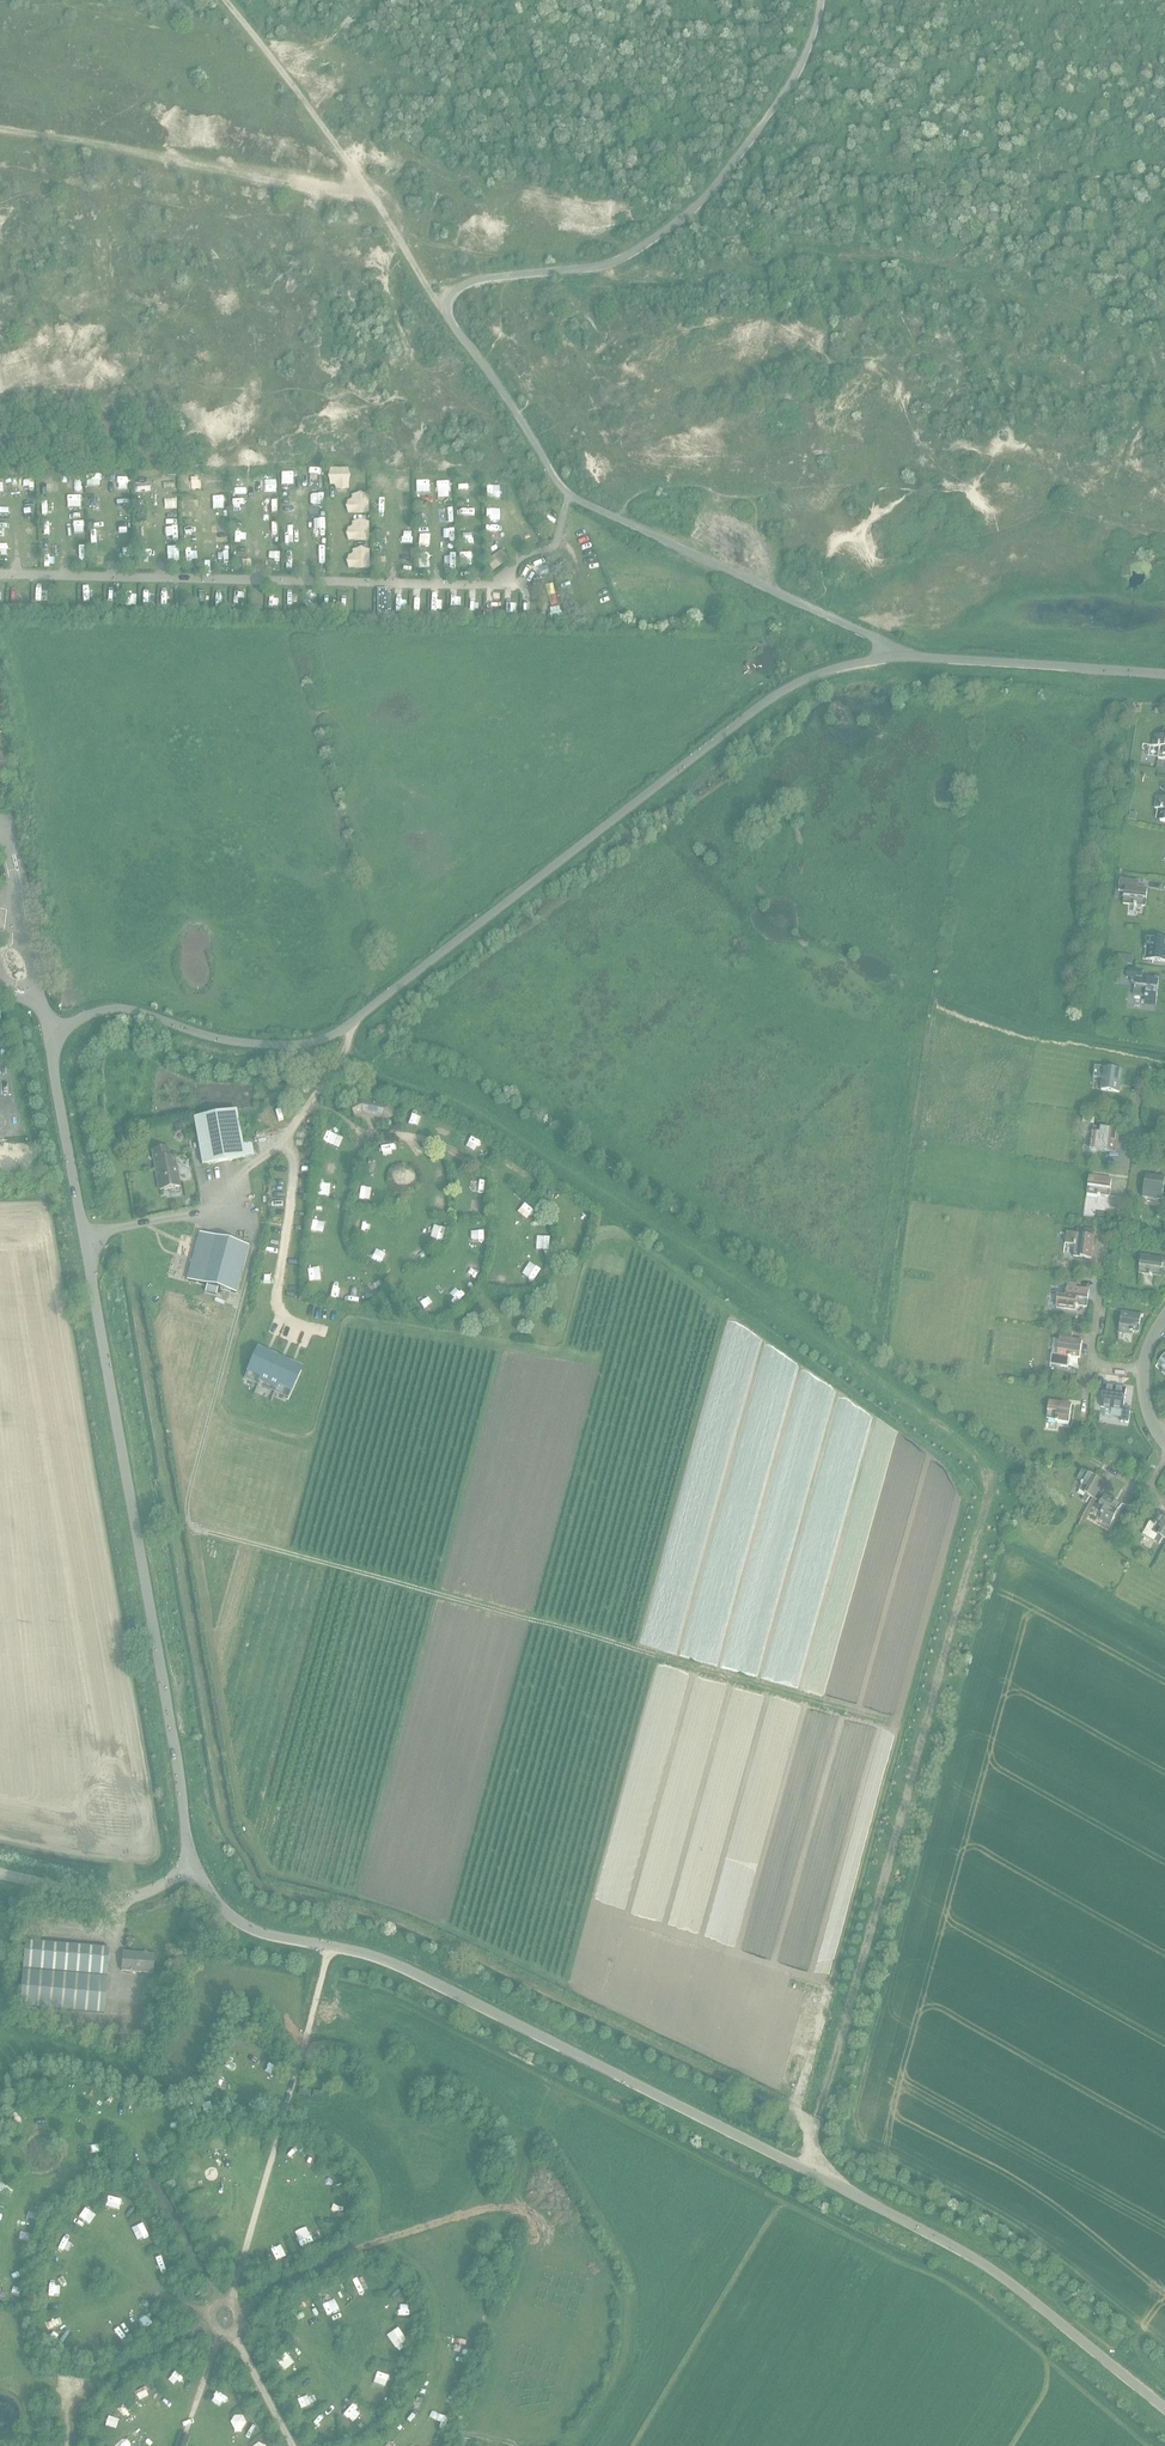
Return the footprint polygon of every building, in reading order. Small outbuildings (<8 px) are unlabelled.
[(1163,729),(1162,736),(1155,735),(1153,746),(1160,747),(1158,758),(1164,759),(1164,729),(1163,729)] [(1164,822),(1164,799),(1157,797),(1155,808),(1162,810),(1160,821),(1164,822)] [(1145,907),(1148,889),(1125,886),(1123,904),(1145,907)] [(1146,936),(1144,948),(1151,949),(1150,960),(1164,962),(1164,939),(1146,936)] [(1126,977),(1136,978),(1134,995),(1145,997),(1144,1004),(1156,1005),(1159,980),(1142,978),(1143,970),(1127,969),(1126,977)] [(1096,1066),(1094,1078),(1103,1079),(1101,1090),(1119,1092),(1122,1070),(1104,1067),(1096,1066)] [(360,1099),(349,1105),(354,1114),(361,1111),(382,1115),(388,1121),(396,1114),(387,1104),(360,1099)] [(236,1110),(194,1117),(202,1165),(254,1155),(251,1143),(243,1145),(236,1110)] [(1094,1127),(1090,1149),(1097,1150),(1115,1153),(1118,1130),(1101,1128),(1094,1127)] [(152,1150),(159,1190),(179,1186),(174,1156),(169,1157),(167,1147),(152,1150)] [(1164,1179),(1164,1177),(1146,1174),(1143,1192),(1162,1195),(1164,1179)] [(1109,1197),(1112,1179),(1089,1176),(1087,1194),(1086,1197),(1098,1199),(1098,1196),(1100,1196),(1100,1195),(1109,1197)] [(1091,1258),(1094,1236),(1067,1232),(1065,1244),(1075,1245),(1073,1256),(1091,1258)] [(199,1233),(187,1280),(236,1293),(249,1246),(199,1233)] [(1164,1267),(1164,1259),(1141,1256),(1138,1273),(1161,1276),(1162,1267),(1164,1267)] [(1078,1307),(1078,1306),(1087,1307),(1089,1290),(1073,1287),(1074,1280),(1068,1279),(1066,1294),(1058,1292),(1056,1307),(1076,1310),(1076,1307),(1078,1307)] [(1139,1333),(1141,1315),(1122,1312),(1119,1330),(1139,1333)] [(1069,1366),(1071,1357),(1080,1358),(1082,1340),(1071,1339),(1072,1333),(1060,1331),(1057,1355),(1056,1364),(1069,1366)] [(257,1351),(248,1371),(261,1377),(259,1380),(276,1388),(278,1384),(291,1390),(300,1370),(257,1351)] [(1104,1385),(1101,1407),(1123,1410),(1126,1388),(1104,1385)] [(1069,1422),(1072,1404),(1049,1401),(1047,1418),(1056,1420),(1055,1421),(1058,1422),(1057,1423),(1068,1425),(1069,1422)] [(1123,1410),(1121,1422),(1128,1423),(1130,1411),(1123,1410)] [(1072,1486),(1086,1494),(1082,1500),(1086,1502),(1090,1496),(1097,1500),(1102,1493),(1099,1491),(1104,1482),(1082,1469),(1072,1486)] [(1102,1493),(1097,1500),(1101,1502),(1096,1510),(1103,1514),(1100,1520),(1110,1526),(1113,1520),(1122,1504),(1102,1493)] [(1161,1514),(1158,1513),(1153,1522),(1150,1521),(1142,1534),(1159,1544),(1163,1537),(1164,1539),(1164,1516),(1161,1514)] [(103,2012),(109,1948),(25,1941),(19,2005),(103,2012)] [(152,1972),(154,1954),(121,1950),(119,1969),(152,1972)]
